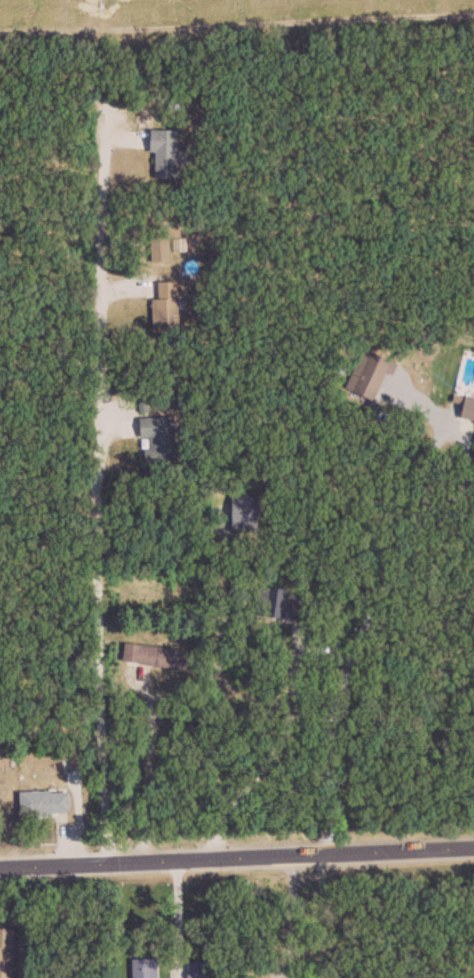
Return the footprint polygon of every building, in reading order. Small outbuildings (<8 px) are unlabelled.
[(178,130),(154,130),(154,177),(178,177),(178,130)] [(179,282),(155,282),(156,330),(179,330),(179,282)] [(348,387),(376,399),(392,362),(365,350),(348,387)] [(473,422),(473,398),(467,396),(461,419),(473,422)] [(177,460),(175,417),(142,418),(144,461),(177,460)] [(259,530),(259,494),(233,494),(233,530),(259,530)] [(313,603),(290,600),(291,592),(261,587),(257,616),(310,623),(313,603)] [(186,669),(188,650),(126,644),(124,663),(186,669)] [(71,814),(71,790),(20,791),(20,814),(71,814)] [(0,928),(0,977),(12,977),(14,929),(0,928)] [(134,958),(134,977),(158,977),(158,958),(134,958)] [(190,977),(209,977),(209,961),(190,962),(190,977)]
